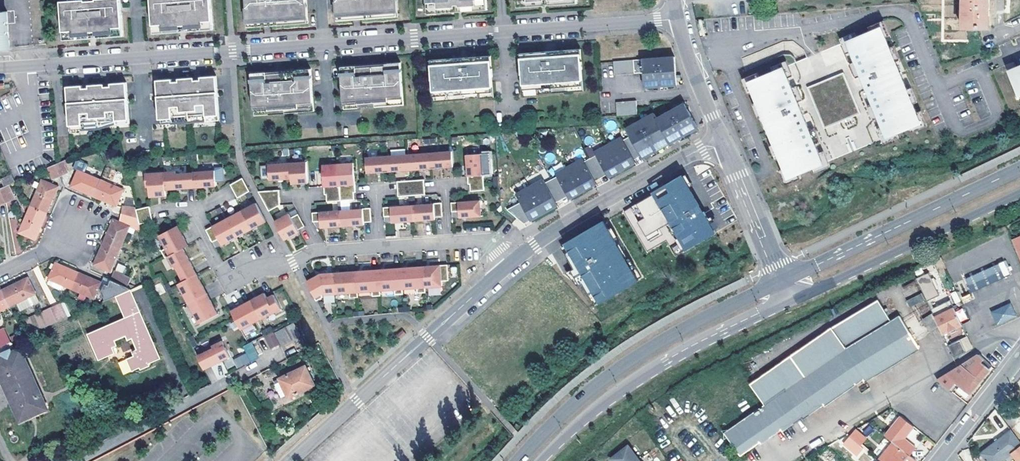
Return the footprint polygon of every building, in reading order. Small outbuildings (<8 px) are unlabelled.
[(62,31),(72,30),(72,36),(112,33),(111,27),(122,27),(120,0),(59,0),(62,31)] [(152,24),(162,24),(162,29),(202,26),(201,21),(211,20),(210,0),(150,0),(152,24)] [(247,23),(306,19),(305,0),(245,0),(247,23)] [(336,17),(396,12),(395,0),(335,0),(336,17)] [(426,10),(436,9),(436,14),(476,11),(476,6),(487,5),(486,0),(425,0),(426,10)] [(962,28),(987,29),(987,11),(987,0),(962,0),(962,28)] [(396,12),(336,17),(336,21),(396,17),(396,12)] [(306,19),(247,23),(247,28),(307,23),(306,19)] [(882,30),(847,44),(886,140),(921,126),(882,30)] [(580,51),(520,55),(523,97),(583,92),(580,51)] [(490,57),(429,62),(433,103),(493,99),(490,57)] [(675,57),(613,62),(614,76),(643,74),(644,88),(661,87),(677,85),(675,57)] [(1006,69),(1019,100),(1019,99),(1019,63),(1006,69)] [(399,64),(340,68),(343,110),(402,106),(399,64)] [(784,69),(749,84),(788,180),(823,166),(784,69)] [(310,70),(250,75),(254,117),(313,112),(310,70)] [(844,75),(808,90),(824,131),(861,116),(844,75)] [(171,81),(156,82),(159,129),(169,128),(169,125),(172,125),(172,118),(205,115),(206,123),(209,122),(209,125),(219,124),(216,77),(200,79),(200,85),(194,85),(194,79),(178,80),(178,87),(172,87),(171,81)] [(82,87),(66,88),(69,135),(79,134),(79,132),(82,132),(82,124),(99,123),(115,122),(116,126),(129,125),(126,84),(110,85),(110,91),(104,92),(104,86),(88,87),(88,93),(82,94),(82,87)] [(981,98),(974,101),(978,110),(985,107),(981,98)] [(637,101),(616,103),(617,116),(637,115),(637,101)] [(528,217),(530,220),(557,205),(555,201),(553,197),(564,191),(567,194),(569,199),(596,184),(594,179),(592,176),(604,169),(605,173),(608,178),(636,163),(633,158),(631,155),(638,151),(642,160),(657,152),(685,137),(699,129),(685,104),(658,119),(655,114),(626,130),(629,135),(622,138),(621,136),(593,150),(595,153),(583,159),(582,157),(554,171),(556,174),(544,180),(542,178),(515,192),(521,203),(507,211),(518,219),(527,214),(528,217)] [(99,123),(82,124),(82,132),(99,130),(116,126),(115,122),(99,123)] [(856,129),(827,137),(832,154),(869,144),(865,130),(857,132),(856,129)] [(451,151),(364,158),(365,173),(452,167),(451,151)] [(482,153),(466,154),(468,184),(470,184),(471,191),(485,190),(482,153)] [(56,163),(60,175),(68,172),(63,160),(56,163)] [(289,163),(269,164),(269,166),(270,178),(270,180),(290,178),(291,184),(307,183),(305,162),(289,163)] [(53,178),(60,175),(56,163),(48,167),(53,178)] [(323,165),(325,194),(326,194),(327,201),(355,199),(354,192),(356,192),(353,163),(323,165)] [(270,178),(269,166),(261,166),(262,179),(270,178)] [(71,187),(94,197),(101,181),(78,170),(71,187)] [(165,190),(216,186),(215,170),(193,172),(176,174),(176,171),(146,174),(147,187),(149,187),(150,197),(165,196),(165,190)] [(2,178),(5,186),(10,184),(16,181),(13,173),(2,178)] [(662,189),(625,210),(648,251),(668,240),(677,257),(720,233),(687,175),(662,189)] [(59,186),(42,178),(40,182),(35,180),(33,185),(38,188),(30,205),(47,213),(59,186)] [(243,178),(231,184),(238,197),(250,191),(243,178)] [(424,179),(397,181),(398,196),(425,194),(424,179)] [(124,192),(101,181),(94,197),(116,208),(124,192)] [(0,188),(7,202),(16,198),(10,184),(5,186),(0,188)] [(258,191),(268,211),(279,205),(279,190),(258,191)] [(480,200),(450,202),(451,212),(458,212),(459,217),(481,216),(480,200)] [(255,203),(205,230),(212,242),(218,239),(222,245),(265,221),(255,203)] [(433,204),(382,207),(383,217),(390,216),(390,223),(434,219),(434,217),(442,216),(441,203),(433,204)] [(47,213),(30,205),(18,232),(35,239),(47,213)] [(137,219),(134,208),(122,206),(121,215),(137,219)] [(150,206),(136,209),(139,224),(153,221),(150,206)] [(370,221),(369,208),(311,213),(312,222),(319,221),(319,228),(362,225),(362,222),(370,221)] [(289,214),(274,222),(284,240),(298,233),(297,230),(304,226),(297,214),(290,218),(289,214)] [(120,222),(130,226),(139,230),(137,219),(121,215),(120,222)] [(104,242),(121,249),(130,226),(120,222),(113,219),(104,242)] [(608,219),(562,246),(595,304),(642,277),(608,219)] [(178,225),(159,235),(166,248),(161,250),(165,257),(167,256),(173,267),(175,265),(183,281),(178,283),(199,324),(218,314),(183,248),(188,245),(178,225)] [(1012,241),(1019,261),(1019,238),(1012,241)] [(121,249),(104,242),(94,264),(111,271),(121,249)] [(999,263),(1005,277),(1011,274),(1005,261),(999,263)] [(80,272),(56,262),(48,279),(54,281),(52,285),(61,289),(63,285),(73,289),(80,272)] [(966,278),(972,291),(1005,277),(999,263),(966,278)] [(448,265),(424,266),(426,287),(442,286),(441,281),(449,280),(448,265)] [(424,266),(401,268),(402,289),(417,288),(417,293),(426,292),(426,287),(424,266)] [(401,268),(377,269),(379,291),(393,290),(393,294),(403,294),(402,289),(401,268)] [(377,269),(354,271),(355,293),(370,292),(371,296),(379,296),(379,291),(377,269)] [(117,270),(113,279),(115,280),(136,289),(133,277),(117,270)] [(355,293),(354,271),(318,274),(306,281),(316,301),(321,298),(321,296),(347,294),(348,298),(356,297),(355,293)] [(80,272),(73,289),(97,299),(100,291),(104,282),(80,272)] [(104,293),(109,283),(113,284),(115,280),(113,279),(107,276),(104,282),(100,291),(104,293)] [(924,276),(916,280),(926,301),(927,303),(935,298),(924,276)] [(9,307),(18,303),(27,298),(31,307),(40,303),(28,277),(1,290),(9,307)] [(109,283),(104,293),(108,301),(113,299),(115,298),(124,294),(130,291),(136,289),(115,280),(113,284),(109,283)] [(9,307),(1,290),(0,291),(0,312),(9,307)] [(89,342),(86,342),(94,362),(111,355),(108,349),(114,347),(111,341),(123,336),(124,337),(125,338),(126,339),(128,339),(130,339),(135,351),(129,353),(130,357),(124,359),(129,372),(135,369),(136,372),(147,367),(146,365),(154,362),(150,350),(152,349),(150,345),(148,345),(136,314),(138,313),(130,291),(124,294),(115,298),(113,299),(122,320),(86,334),(89,342)] [(264,293),(230,311),(240,330),(260,319),(280,309),(273,296),(267,299),(264,293)] [(911,307),(924,303),(921,294),(908,299),(911,307)] [(22,311),(31,307),(27,298),(18,303),(22,311)] [(833,328),(845,350),(890,323),(877,301),(833,328)] [(1010,302),(990,312),(997,326),(1017,316),(1010,302)] [(70,303),(61,306),(67,319),(75,315),(70,303)] [(939,327),(943,335),(961,326),(951,304),(932,313),(933,315),(936,322),(939,327)] [(52,310),(58,323),(67,319),(61,306),(52,310)] [(960,322),(967,319),(963,309),(956,311),(960,322)] [(52,310),(38,317),(43,329),(58,323),(52,310)] [(150,345),(138,313),(136,314),(148,345),(150,345)] [(922,320),(926,327),(936,322),(933,315),(922,320)] [(28,321),(34,334),(42,330),(43,329),(38,317),(28,321)] [(862,381),(863,383),(919,351),(899,317),(890,323),(845,350),(862,381)] [(928,332),(939,327),(936,322),(926,327),(928,332)] [(274,333),(281,347),(301,336),(294,323),(274,333)] [(8,328),(14,342),(17,341),(20,340),(14,325),(8,328)] [(0,332),(0,349),(14,342),(8,328),(0,332)] [(751,385),(765,405),(804,379),(845,350),(833,328),(751,385)] [(403,330),(397,335),(400,339),(406,334),(403,330)] [(197,356),(204,369),(230,356),(223,341),(212,346),(213,348),(197,356)] [(948,345),(955,360),(963,355),(956,341),(948,345)] [(242,346),(246,353),(233,359),(237,368),(259,357),(251,342),(242,346)] [(316,352),(322,349),(318,342),(313,345),(316,352)] [(765,405),(722,434),(739,458),(759,444),(760,446),(781,433),(782,434),(803,421),(823,408),(823,409),(862,381),(845,350),(804,379),(765,405)] [(21,351),(11,355),(10,353),(4,356),(5,358),(0,360),(0,373),(22,420),(47,409),(21,351)] [(993,369),(977,356),(935,381),(950,392),(956,384),(960,387),(971,396),(993,369)] [(289,381),(294,392),(295,394),(315,385),(306,366),(280,378),(283,384),(289,381)] [(289,381),(283,384),(288,395),(294,392),(289,381)] [(956,384),(950,392),(954,394),(960,387),(956,384)] [(899,417),(885,437),(892,442),(909,456),(915,448),(903,439),(912,427),(899,417)] [(854,430),(848,437),(866,453),(872,446),(854,430)] [(1011,431),(981,454),(986,460),(1005,460),(1013,455),(1017,460),(1019,460),(1019,443),(1011,431)] [(909,456),(892,442),(877,460),(916,460),(909,456)] [(613,456),(616,460),(644,460),(631,443),(613,456)]
